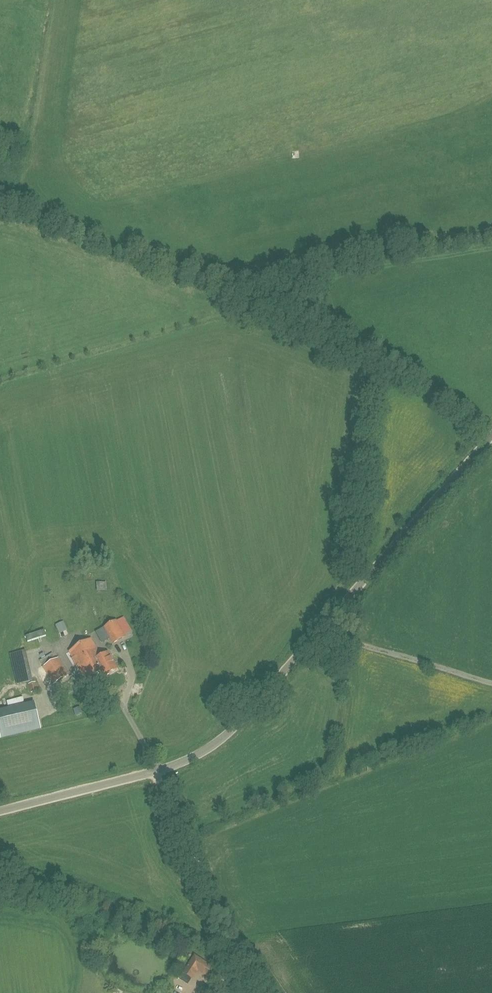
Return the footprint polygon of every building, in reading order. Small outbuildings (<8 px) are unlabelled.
[(106,591),(106,581),(97,582),(97,591),(106,591)] [(125,636),(116,621),(105,627),(114,643),(125,636)] [(42,629),(25,636),(27,641),(44,635),(42,629)] [(91,639),(70,651),(74,657),(72,658),(76,665),(78,664),(87,680),(101,672),(104,677),(117,669),(108,653),(101,657),(91,639)] [(11,653),(16,684),(31,681),(26,650),(11,653)] [(58,658),(56,659),(52,653),(40,661),(44,667),(53,684),(68,675),(58,658)] [(40,728),(34,703),(0,711),(0,733),(1,737),(40,728)] [(193,954),(182,971),(189,976),(195,965),(206,972),(210,965),(193,954)]
